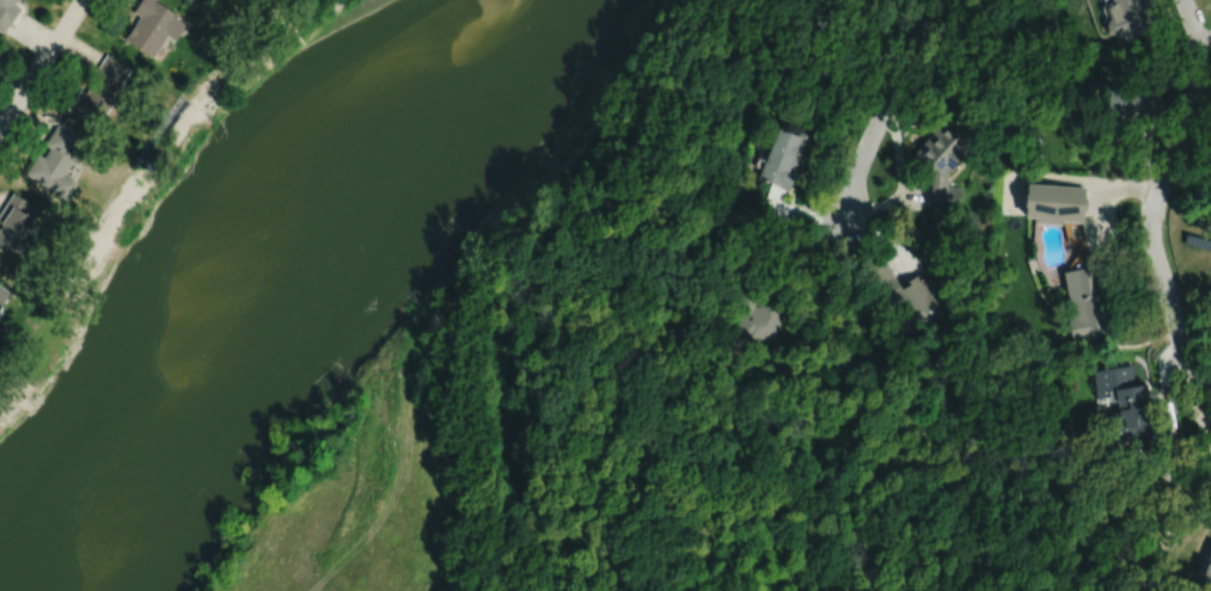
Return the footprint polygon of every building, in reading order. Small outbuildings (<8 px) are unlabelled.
[(4,31),(8,24),(10,24),(22,6),(14,1),(15,0),(0,0),(0,29),(4,31)] [(134,10),(141,14),(126,37),(154,56),(170,32),(177,37),(188,21),(179,17),(182,14),(159,0),(140,0),(134,10)] [(1119,30),(1121,37),(1126,36),(1127,38),(1149,31),(1145,21),(1151,19),(1144,0),(1109,0),(1107,5),(1111,16),(1109,17),(1107,21),(1109,29),(1115,31),(1119,30)] [(106,53),(96,69),(99,72),(87,91),(81,87),(68,109),(97,128),(114,100),(117,103),(128,87),(122,84),(132,68),(106,53)] [(699,57),(697,64),(703,67),(705,60),(699,57)] [(1112,84),(1102,112),(1103,112),(1101,122),(1123,130),(1127,116),(1139,119),(1140,117),(1145,118),(1155,90),(1134,82),(1131,91),(1112,84)] [(932,171),(931,181),(930,181),(928,203),(959,207),(961,185),(947,184),(948,165),(950,168),(964,155),(960,153),(972,140),(946,116),(912,152),(924,162),(925,166),(929,170),(932,171)] [(38,153),(25,172),(67,198),(78,181),(65,173),(79,149),(72,146),(79,136),(77,135),(79,131),(62,121),(60,123),(59,123),(45,143),(50,146),(44,156),(38,153)] [(781,122),(778,128),(770,124),(766,135),(775,137),(759,177),(789,189),(797,167),(791,165),(796,153),(800,154),(808,133),(781,122)] [(1027,181),(1025,215),(1035,215),(1035,221),(1062,223),(1062,218),(1082,221),(1083,209),(1085,209),(1087,195),(1084,195),(1085,185),(1027,181)] [(0,212),(0,222),(2,223),(0,227),(0,244),(12,252),(33,218),(35,220),(42,209),(14,191),(0,212)] [(712,236),(710,246),(723,248),(724,240),(712,236)] [(1083,253),(1085,265),(1063,270),(1071,316),(1066,318),(1071,338),(1082,335),(1083,343),(1101,339),(1100,332),(1113,330),(1111,313),(1106,314),(1106,310),(1109,309),(1107,298),(1103,300),(1102,295),(1107,294),(1105,284),(1101,284),(1100,278),(1112,276),(1107,254),(1097,257),(1096,251),(1083,253)] [(885,260),(870,269),(874,277),(869,279),(887,310),(894,306),(906,327),(919,320),(923,326),(932,320),(930,314),(935,312),(932,307),(938,303),(919,272),(905,281),(907,283),(900,287),(885,260)] [(756,288),(735,290),(739,321),(736,321),(738,331),(732,332),(733,344),(752,341),(779,338),(777,322),(782,322),(778,296),(777,296),(776,295),(760,297),(762,304),(757,304),(756,288)] [(1131,363),(1093,370),(1097,396),(1108,395),(1109,401),(1118,400),(1120,419),(1111,420),(1113,437),(1126,435),(1126,436),(1134,435),(1137,447),(1160,443),(1155,413),(1150,414),(1149,404),(1151,404),(1146,382),(1134,384),(1131,363)] [(1210,541),(1193,581),(1210,589),(1210,541)]
